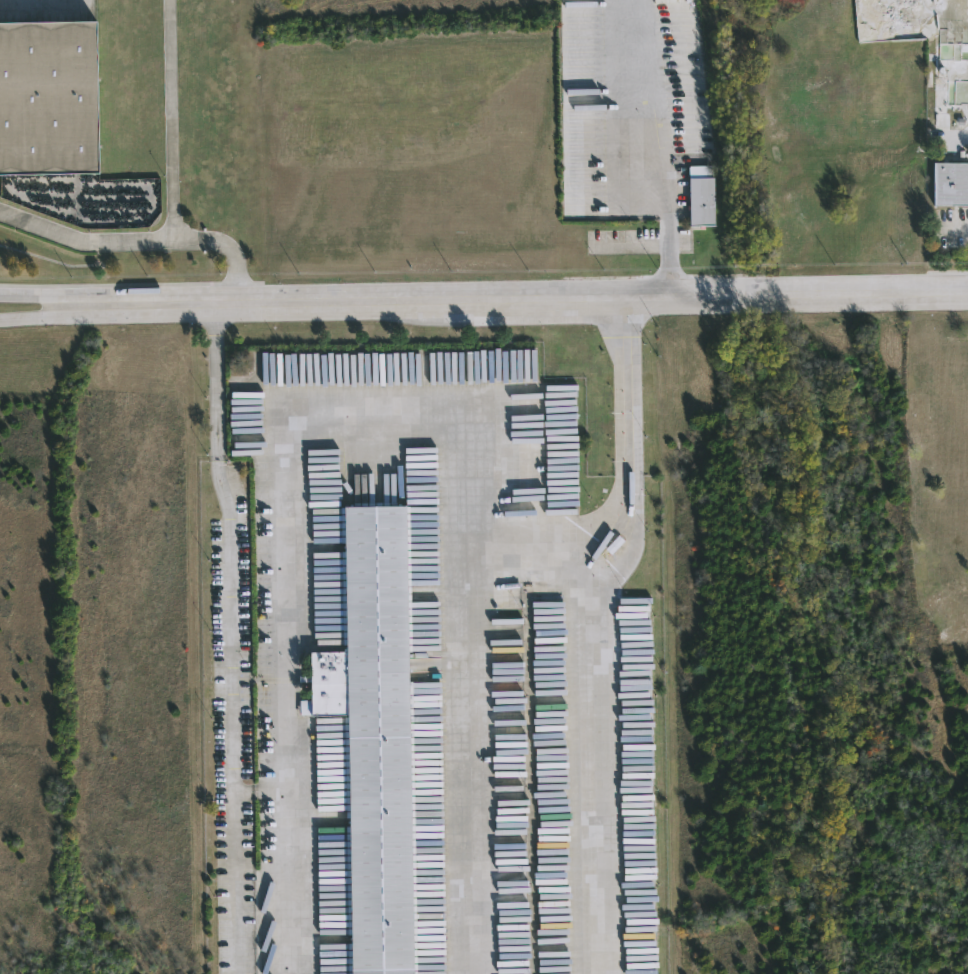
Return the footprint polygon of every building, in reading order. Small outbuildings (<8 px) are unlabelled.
[(98,172),(0,173),(0,20),(96,19),(98,172)] [(935,76),(947,76),(947,125),(935,125),(935,76)] [(934,162),(967,162),(967,205),(934,205),(934,162)] [(690,164),(714,164),(714,225),(690,225),(690,164)] [(407,504),(413,973),(349,973),(346,711),(308,712),(308,650),(345,650),(343,505),(407,504)]
